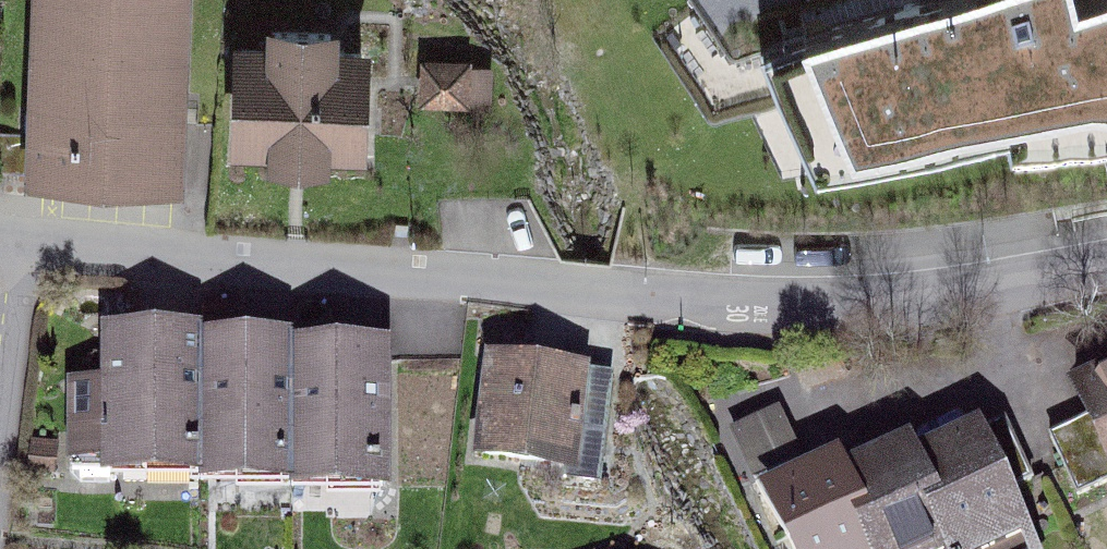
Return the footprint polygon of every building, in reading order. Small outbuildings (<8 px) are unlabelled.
[(193,0),(37,0),(32,191),(187,196),(193,0)] [(1015,99),(1106,88),(1106,0),(876,0),(769,32),(817,120),(1013,90),(1015,99)] [(369,43),(239,34),(229,189),(359,197),(369,43)] [(482,69),(419,68),(419,111),(482,112),(482,69)] [(186,321),(87,322),(88,478),(188,477),(188,485),(278,484),(278,497),(385,497),(384,344),(283,345),(283,330),(186,331),(186,321)] [(621,383),(492,366),(476,483),(605,501),(621,383)] [(731,411),(752,457),(803,434),(782,388),(731,411)] [(1062,409),(1106,502),(1106,388),(1062,409)] [(760,506),(780,548),(1029,548),(1012,512),(1044,498),(1013,429),(920,471),(913,455),(852,483),(845,467),(760,506)]
